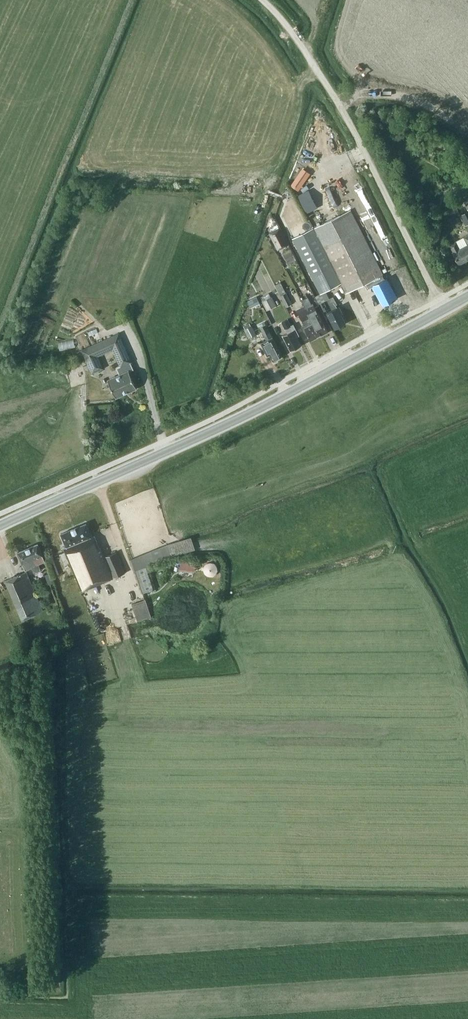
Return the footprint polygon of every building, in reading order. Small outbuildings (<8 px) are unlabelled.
[(304,191),(309,190),(307,182),(297,184),(299,196),(305,195),(304,191)] [(350,210),(314,228),(341,283),(346,292),(383,274),(350,210)] [(269,232),(278,250),(288,245),(280,227),(269,232)] [(321,294),(341,283),(314,228),(293,239),(321,294)] [(467,259),(467,235),(450,245),(453,252),(459,264),(467,259)] [(385,279),(382,274),(372,279),(374,284),(384,305),(396,299),(385,278),(385,279)] [(276,284),(286,306),(292,304),(281,282),(276,284)] [(263,301),(271,297),(269,293),(261,297),(263,301)] [(248,301),(251,307),(260,303),(257,296),(248,301)] [(262,301),(267,310),(276,306),(272,297),(271,297),(263,301),(262,301)] [(305,308),(319,336),(328,332),(320,317),(319,317),(316,312),(317,311),(313,303),(311,304),(308,297),(301,300),(302,302),(305,308)] [(327,312),(336,329),(346,323),(341,314),(342,313),(339,307),(337,308),(335,305),(337,304),(333,297),(321,303),(325,310),(326,309),(328,312),(327,312)] [(319,336),(305,308),(298,312),(304,325),(302,326),(304,332),(306,331),(311,340),(319,336)] [(283,335),(291,351),(301,346),(296,337),(299,335),(293,323),(290,325),(287,319),(282,322),(285,329),(286,328),(288,333),(283,335)] [(245,328),(244,329),(249,338),(256,334),(251,325),(251,326),(249,323),(244,326),(245,328)] [(270,354),(273,360),(282,355),(266,324),(260,327),(267,340),(261,343),(268,356),(270,354)] [(75,339),(61,342),(62,349),(76,346),(75,339)] [(105,353),(100,342),(82,350),(92,373),(103,368),(98,356),(105,353)] [(116,398),(137,388),(129,371),(133,370),(130,363),(132,362),(128,353),(127,353),(127,354),(125,355),(127,357),(118,361),(120,367),(118,368),(121,375),(108,380),(116,398)] [(63,547),(81,589),(124,571),(116,552),(104,557),(95,535),(92,537),(86,523),(61,534),(66,546),(63,547)] [(149,564),(174,555),(171,543),(129,559),(133,570),(141,593),(153,589),(147,572),(151,570),(149,564)] [(18,552),(26,570),(32,567),(34,573),(41,570),(39,564),(45,561),(38,544),(18,552)] [(194,572),(196,563),(181,561),(179,570),(194,572)] [(6,581),(22,619),(43,610),(27,572),(6,581)]
